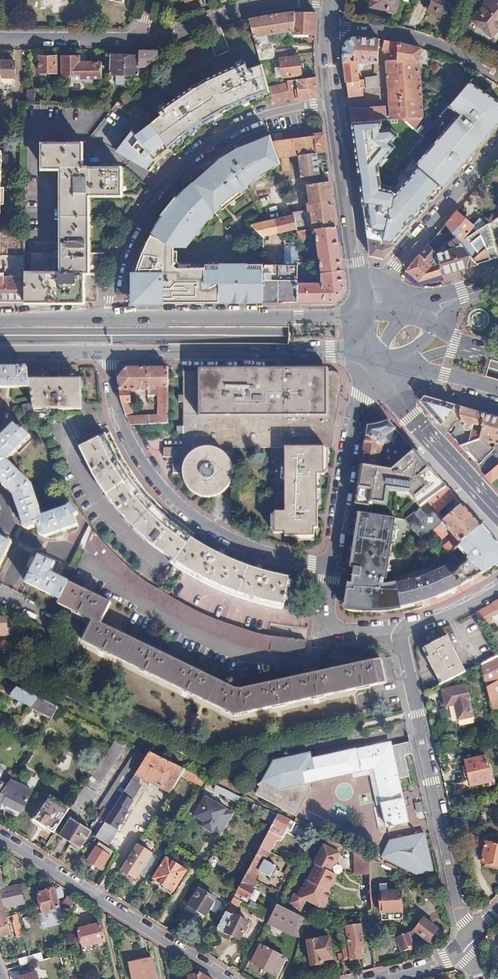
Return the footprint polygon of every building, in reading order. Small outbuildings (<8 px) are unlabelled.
[(371,7),(395,12),(397,0),(372,0),(371,7)] [(454,0),(432,0),(427,11),(447,20),(456,1),(454,0)] [(497,28),(497,0),(488,0),(471,19),(491,36),(497,28)] [(314,24),(315,11),(299,12),(283,13),(270,15),(257,17),(249,19),(254,33),(260,59),(273,58),(269,33),(266,33),(266,29),(290,28),(290,31),(298,32),(314,34),(314,24)] [(377,65),(379,38),(367,36),(360,36),(355,37),(352,38),(347,40),(345,44),(343,47),(344,62),(344,65),(347,95),(347,96),(358,95),(358,88),(363,88),(363,80),(358,80),(357,62),(363,62),(363,65),(368,64),(368,62),(374,62),(372,78),(365,79),(365,87),(378,86),(377,73),(377,65)] [(413,125),(425,115),(417,60),(421,48),(415,46),(403,43),(384,39),(382,50),(384,51),(385,60),(389,119),(400,118),(413,125)] [(146,66),(159,57),(160,49),(134,49),(134,55),(132,52),(127,52),(127,54),(125,54),(125,73),(139,73),(139,65),(146,66)] [(296,55),(295,49),(280,51),(280,57),(288,56),(296,55)] [(118,73),(125,73),(125,54),(123,54),(122,52),(117,52),(116,54),(110,54),(109,73),(118,73)] [(57,55),(39,55),(39,72),(57,72),(57,55)] [(79,65),(80,62),(79,56),(62,56),(62,75),(71,75),(70,82),(93,82),(92,78),(101,77),(101,63),(85,62),(85,66),(79,65)] [(300,75),(298,57),(280,59),(282,77),(300,75)] [(282,77),(280,59),(273,60),(275,78),(282,77)] [(4,86),(14,85),(14,60),(0,60),(0,85),(4,86)] [(233,105),(249,99),(258,96),(269,93),(268,88),(262,65),(261,63),(248,68),(246,64),(244,60),(233,65),(222,71),(211,76),(205,79),(207,83),(195,89),(194,86),(192,87),(170,101),(190,131),(202,122),(207,119),(212,116),(211,114),(220,108),(222,111),(233,105)] [(316,85),(315,77),(287,81),(287,86),(268,88),(269,93),(272,103),(295,99),(295,100),(302,99),(313,97),(317,92),(316,85)] [(207,83),(205,79),(203,80),(194,86),(195,89),(207,83)] [(405,190),(403,202),(399,202),(394,226),(391,236),(403,240),(460,171),(497,127),(497,92),(478,79),(457,101),(468,111),(405,190)] [(34,104),(35,91),(35,90),(27,89),(27,103),(34,104)] [(34,104),(43,105),(43,92),(35,91),(34,104)] [(190,131),(170,101),(158,108),(162,114),(150,122),(151,123),(169,148),(190,131)] [(384,120),(383,106),(357,109),(356,107),(349,107),(350,115),(351,123),(384,120)] [(399,137),(405,129),(400,126),(390,125),(389,119),(384,120),(351,123),(353,135),(354,142),(366,223),(394,226),(399,202),(403,202),(405,190),(389,184),(387,158),(403,142),(399,137)] [(169,148),(151,123),(136,133),(132,129),(115,150),(149,170),(155,162),(158,160),(171,150),(169,148)] [(323,137),(322,134),(314,135),(314,137),(305,138),(273,143),(278,158),(280,158),(289,157),(298,155),(316,153),(325,151),(325,150),(323,137)] [(215,213),(248,188),(246,186),(253,181),(251,178),(259,172),(269,165),(272,164),(274,167),(279,163),(278,158),(273,143),(270,135),(263,138),(254,142),(241,148),(232,153),(224,158),(217,163),(210,169),(205,172),(206,174),(193,183),(212,209),(215,213)] [(96,299),(97,264),(103,264),(103,252),(89,252),(89,194),(121,194),(121,167),(88,168),(88,165),(83,165),(83,147),(83,143),(43,143),(42,168),(62,167),(62,183),(62,253),(36,253),(32,272),(26,272),(26,301),(27,301),(97,301),(96,299)] [(319,174),(316,153),(298,155),(301,177),(319,174)] [(291,168),(289,157),(280,158),(281,169),(291,168)] [(334,216),(331,194),(330,182),(308,185),(310,202),(308,202),(309,211),(293,213),(293,215),(296,228),(297,230),(306,229),(316,228),(336,225),(334,216)] [(193,238),(207,221),(205,219),(212,209),(193,183),(188,187),(181,194),(177,199),(172,204),(175,206),(170,212),(167,210),(165,212),(162,216),(157,226),(153,232),(176,246),(182,246),(190,235),(193,238)] [(461,243),(486,226),(479,219),(473,226),(456,211),(446,224),(456,236),(461,243)] [(296,228),(293,215),(266,221),(253,224),(263,235),(296,228)] [(488,225),(497,257),(497,219),(488,225)] [(394,226),(366,223),(371,256),(385,259),(394,251),(403,240),(391,236),(394,226)] [(461,243),(456,236),(446,224),(440,231),(426,247),(406,270),(418,281),(427,279),(440,274),(447,272),(460,268),(477,263),(461,243)] [(334,301),(344,286),(341,267),(339,247),(337,241),(336,225),(316,228),(323,282),(308,282),(309,262),(297,262),(297,263),(298,301),(334,301)] [(497,257),(488,225),(486,226),(461,243),(477,263),(481,262),(487,260),(493,259),(497,257)] [(307,236),(306,229),(297,230),(297,240),(297,241),(304,240),(307,236)] [(26,272),(25,231),(0,231),(0,301),(26,301),(26,272)] [(162,298),(161,265),(172,264),(172,262),(174,262),(174,245),(176,246),(153,232),(148,241),(149,252),(143,252),(141,259),(134,280),(132,287),(135,288),(135,298),(162,298)] [(225,298),(225,263),(209,263),(209,267),(188,267),(189,298),(225,298)] [(262,298),(263,263),(225,263),(225,298),(262,298)] [(298,301),(297,263),(270,264),(269,301),(288,301),(298,301)] [(189,298),(188,267),(179,266),(179,269),(174,269),(172,267),(172,264),(161,265),(162,298),(189,298)] [(31,388),(29,368),(0,368),(0,388),(31,388)] [(166,416),(166,368),(126,368),(117,379),(117,380),(120,397),(122,404),(124,414),(132,413),(129,404),(131,404),(131,393),(139,393),(139,395),(143,396),(143,393),(148,393),(148,395),(151,395),(151,387),(158,387),(158,416),(166,416)] [(323,450),(324,384),(315,374),(295,374),(230,374),(181,375),(181,397),(177,398),(177,410),(180,410),(180,450),(157,450),(157,459),(166,459),(166,475),(176,475),(181,488),(182,491),(189,497),(192,499),(199,500),(205,500),(209,498),(214,495),(218,491),(222,487),(224,482),(225,477),(226,451),(278,451),(278,515),(268,515),(268,537),(278,537),(278,540),(307,540),(307,531),(310,531),(311,478),(316,478),(316,449),(323,450)] [(82,410),(82,380),(31,381),(31,388),(33,400),(35,413),(54,413),(54,410),(82,410)] [(478,441),(482,412),(458,405),(424,395),(420,400),(436,419),(447,432),(455,422),(460,421),(468,423),(471,425),(472,442),(478,441)] [(31,399),(20,401),(23,418),(34,417),(31,399)] [(482,412),(478,441),(472,442),(460,446),(490,481),(493,484),(497,479),(497,417),(482,412)] [(166,423),(166,416),(158,416),(125,417),(128,424),(133,424),(166,423)] [(413,451),(392,426),(389,422),(383,424),(377,426),(371,427),(367,427),(361,466),(383,469),(391,470),(413,451)] [(21,518),(25,528),(29,531),(37,527),(40,536),(45,538),(78,525),(75,516),(78,513),(71,505),(67,508),(42,517),(30,486),(8,461),(31,439),(24,432),(22,433),(16,426),(7,434),(5,432),(2,435),(0,433),(0,483),(3,487),(13,498),(17,510),(21,518)] [(143,496),(138,490),(142,486),(137,481),(133,475),(131,472),(128,466),(124,461),(120,463),(116,456),(120,453),(117,448),(114,443),(112,438),(110,434),(79,449),(80,452),(85,461),(89,469),(93,476),(98,484),(103,492),(108,499),(113,505),(117,510),(124,517),(130,524),(137,531),(143,537),(150,544),(157,550),(165,556),(172,562),(178,565),(192,540),(195,535),(189,530),(185,528),(181,525),(178,522),(175,526),(169,521),(172,517),(169,515),(166,511),(160,507),(156,502),(152,498),(147,493),(143,496)] [(400,479),(421,460),(415,453),(413,451),(391,470),(383,469),(383,474),(386,478),(393,486),(404,496),(410,488),(400,479)] [(124,461),(120,453),(116,456),(120,463),(124,461)] [(417,510),(445,487),(434,473),(431,470),(419,480),(426,488),(410,501),(417,510)] [(147,493),(142,486),(138,490),(143,496),(147,493)] [(445,520),(438,512),(454,498),(445,487),(417,510),(410,517),(406,520),(422,539),(430,532),(445,520)] [(380,513),(383,498),(357,494),(354,513),(358,513),(383,516),(383,513),(380,513)] [(417,510),(410,501),(408,499),(401,506),(410,517),(417,510)] [(459,546),(480,527),(461,506),(445,520),(430,532),(438,542),(449,532),(454,538),(443,547),(449,554),(459,546)] [(388,580),(397,518),(383,516),(358,513),(350,569),(353,569),(351,584),(347,584),(346,589),(344,609),(346,613),(379,610),(401,607),(398,585),(397,584),(386,583),(386,581),(388,580)] [(178,522),(172,517),(169,521),(175,526),(178,522)] [(462,585),(478,570),(482,573),(488,570),(497,563),(497,548),(489,538),(480,527),(459,546),(468,556),(467,558),(469,560),(452,574),(445,567),(423,576),(423,577),(403,583),(403,584),(398,585),(401,607),(416,603),(430,599),(446,593),(457,587),(462,585)] [(305,647),(305,642),(279,639),(238,629),(202,616),(174,601),(142,578),(119,558),(93,533),(85,550),(94,554),(99,560),(117,577),(139,594),(152,603),(170,614),(191,625),(227,639),(253,647),(269,651),(288,653),(304,655),(305,647)] [(12,543),(0,537),(0,567),(12,543)] [(285,580),(274,578),(264,575),(259,573),(258,577),(252,575),(253,571),(245,569),(235,564),(225,560),(223,559),(220,562),(215,558),(217,555),(215,555),(203,547),(196,543),(192,540),(178,565),(180,567),(190,573),(201,579),(212,586),(220,589),(230,594),(238,597),(248,601),(257,603),(267,605),(276,608),(280,608),(285,580)] [(438,551),(432,544),(429,547),(434,555),(438,551)] [(69,583),(69,582),(52,574),(56,564),(40,556),(26,583),(62,599),(69,583)] [(477,576),(482,573),(478,570),(462,585),(466,582),(477,576)] [(111,603),(69,583),(62,599),(59,604),(94,620),(84,640),(120,658),(161,679),(206,701),(235,715),(277,706),(286,704),(353,690),(386,683),(381,660),(242,690),(237,690),(101,623),(111,603)] [(425,650),(443,685),(465,673),(447,638),(425,650)] [(497,657),(481,665),(488,689),(497,684),(497,656),(497,657)] [(18,687),(20,684),(1,687),(1,695),(13,692),(18,687)] [(488,689),(493,712),(497,709),(497,684),(488,689)] [(38,697),(18,687),(13,692),(10,696),(32,707),(38,697)] [(466,687),(443,692),(447,709),(455,707),(459,721),(474,718),(466,687)] [(60,707),(38,697),(32,707),(53,718),(60,707)] [(17,728),(21,723),(12,717),(8,723),(17,728)] [(70,811),(55,834),(81,850),(92,832),(75,821),(90,799),(91,800),(128,744),(118,738),(70,811)] [(274,760),(270,763),(271,767),(264,779),(259,782),(260,785),(256,792),(295,815),(311,790),(309,783),(373,769),(387,828),(409,824),(408,820),(426,816),(423,804),(415,806),(411,785),(401,787),(391,743),(312,760),(310,754),(276,760),(274,760)] [(91,827),(99,832),(149,756),(139,750),(101,807),(105,809),(96,824),(94,823),(91,827)] [(143,777),(172,793),(184,775),(187,769),(152,752),(149,756),(99,832),(95,838),(109,846),(132,813),(130,812),(136,803),(136,799),(143,790),(142,784),(139,783),(143,777)] [(486,757),(466,761),(471,787),(492,782),(486,757)] [(195,781),(198,775),(187,769),(184,775),(195,781)] [(0,798),(0,809),(1,810),(4,805),(12,809),(16,812),(22,815),(35,795),(11,781),(0,798)] [(241,802),(244,797),(221,786),(219,791),(241,802)] [(207,796),(195,817),(205,822),(202,828),(213,834),(214,833),(221,837),(236,813),(207,796)] [(35,821),(55,834),(70,811),(51,798),(35,821)] [(279,814),(265,807),(262,813),(266,815),(265,818),(275,824),(279,814)] [(279,814),(275,824),(270,832),(281,836),(283,838),(286,831),(288,832),(289,831),(291,832),(296,822),(279,814)] [(315,831),(305,827),(303,830),(313,835),(315,831)] [(471,831),(459,833),(462,847),(474,844),(471,831)] [(281,836),(270,832),(262,848),(271,853),(278,839),(279,840),(281,836)] [(425,833),(389,841),(382,858),(417,875),(433,871),(425,833)] [(344,846),(328,838),(325,845),(324,845),(319,855),(327,860),(324,869),(332,873),(341,853),(340,853),(344,846)] [(486,843),(482,864),(497,867),(497,845),(486,843)] [(113,853),(100,844),(89,861),(102,870),(113,853)] [(138,845),(121,870),(137,880),(153,854),(138,845)] [(271,853),(262,848),(247,876),(256,880),(261,872),(271,878),(277,866),(267,861),(271,853)] [(373,910),(370,859),(354,851),(357,900),(359,900),(360,910),(373,910)] [(285,852),(282,858),(290,862),(293,856),(285,852)] [(327,860),(319,855),(314,864),(316,865),(324,869),(327,860)] [(187,871),(180,867),(168,859),(155,879),(175,891),(187,871)] [(182,863),(180,867),(187,871),(190,868),(182,863)] [(324,869),(316,865),(308,881),(309,882),(316,885),(324,869)] [(332,873),(324,869),(316,885),(331,892),(339,876),(332,873)] [(256,880),(247,876),(237,894),(248,900),(254,890),(253,889),(257,881),(256,880)] [(316,885),(309,882),(306,889),(302,888),(298,897),(306,901),(309,902),(316,885)] [(5,888),(5,889),(0,891),(0,908),(4,907),(24,902),(19,885),(5,888)] [(331,892),(316,885),(309,902),(323,909),(332,893),(331,892)] [(391,893),(391,887),(381,887),(383,913),(392,913),(391,893)] [(57,896),(55,889),(38,894),(43,912),(40,913),(43,928),(64,922),(57,896)] [(211,909),(217,899),(201,889),(191,906),(207,916),(211,909)] [(71,909),(79,897),(70,891),(63,904),(71,909)] [(391,893),(392,913),(404,913),(403,893),(391,893)] [(306,901),(298,897),(294,894),(289,903),(301,910),(306,901)] [(227,912),(235,917),(240,906),(242,902),(235,898),(227,912)] [(224,904),(217,899),(211,909),(218,913),(224,904)] [(240,906),(256,913),(258,909),(242,902),(240,906)] [(306,920),(278,905),(269,923),(301,938),(306,920)] [(7,917),(4,907),(0,908),(0,937),(12,933),(7,917)] [(254,917),(265,923),(270,912),(259,907),(258,909),(256,913),(254,917)] [(227,912),(218,929),(241,941),(250,924),(235,917),(227,912)] [(424,938),(420,943),(425,947),(438,930),(425,920),(416,932),(424,938)] [(363,924),(341,927),(345,961),(353,960),(353,962),(364,960),(363,952),(367,951),(363,924)] [(106,942),(101,925),(80,930),(84,948),(106,942)] [(414,947),(420,945),(420,943),(416,932),(415,930),(397,936),(395,940),(396,944),(400,944),(402,950),(409,948),(408,945),(414,943),(414,947)] [(330,938),(307,942),(311,966),(323,964),(323,962),(335,960),(330,938)] [(286,959),(261,945),(251,964),(277,977),(286,959)] [(30,955),(28,949),(16,952),(18,959),(20,958),(30,955)] [(41,952),(30,955),(20,958),(21,966),(43,960),(41,952)] [(61,955),(46,959),(48,967),(64,963),(61,955)] [(151,956),(128,961),(132,978),(148,978),(155,978),(151,956)]
